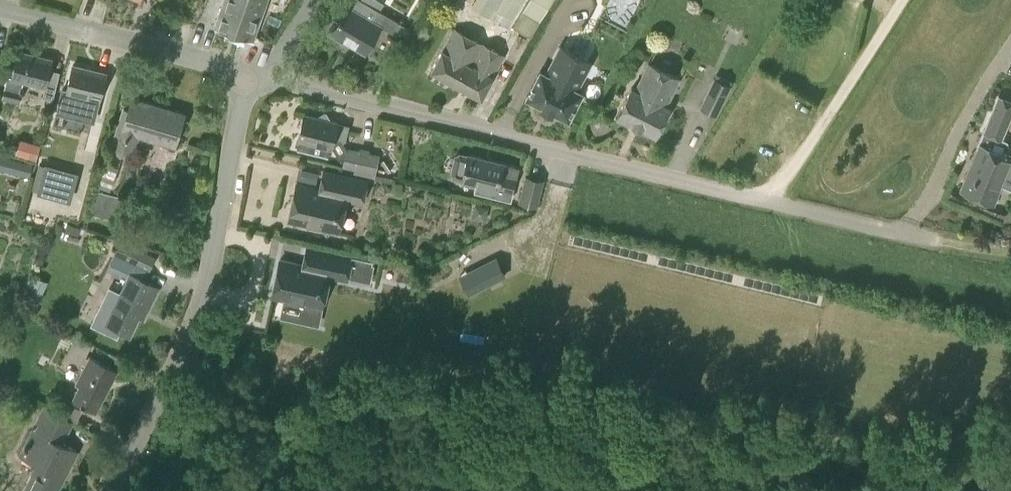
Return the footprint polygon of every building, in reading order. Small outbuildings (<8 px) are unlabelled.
[(215,25),(237,32),(248,0),(224,0),(215,25)] [(237,32),(253,38),(266,0),(248,0),(237,32)] [(524,0),(476,0),(472,6),(508,27),(524,0)] [(553,0),(529,0),(514,26),(531,36),(553,0)] [(373,21),(347,5),(338,21),(336,19),(328,33),(342,41),(343,40),(365,53),(381,26),(396,35),(402,25),(379,11),(373,21)] [(481,97),(494,74),(504,55),(455,29),(443,50),(432,71),(481,97)] [(577,91),(592,63),(560,46),(545,75),(540,72),(527,97),(569,119),(582,94),(577,91)] [(44,85),(51,58),(18,50),(11,76),(7,75),(2,98),(20,102),(23,90),(21,89),(23,80),(44,85)] [(666,105),(679,78),(649,63),(635,90),(631,88),(618,116),(656,135),(669,107),(666,105)] [(100,99),(106,73),(72,65),(66,90),(65,90),(60,111),(69,113),(69,115),(73,116),(74,111),(73,111),(77,94),(100,99)] [(717,116),(732,81),(715,74),(700,108),(717,116)] [(1009,146),(1007,141),(1003,139),(1010,119),(1010,96),(999,91),(977,145),(979,146),(960,189),(994,203),(1001,186),(1010,190),(1010,147),(1009,146)] [(185,113),(132,98),(129,110),(123,109),(112,146),(133,152),(138,134),(175,145),(185,113)] [(331,148),(338,122),(305,114),(298,140),(299,140),(297,148),(328,156),(330,148),(331,148)] [(22,136),(17,152),(33,157),(38,141),(22,136)] [(369,152),(370,149),(360,147),(359,150),(347,147),(343,167),(354,169),(354,172),(375,177),(380,155),(369,152)] [(468,156),(460,154),(455,156),(451,173),(454,177),(462,179),(462,181),(497,190),(512,194),(519,168),(504,164),(504,163),(468,154),(468,156)] [(32,164),(0,155),(0,169),(29,177),(32,164)] [(70,202),(78,173),(45,164),(37,192),(70,202)] [(362,203),(367,180),(324,170),(320,188),(297,183),(289,220),(339,231),(346,200),(362,203)] [(537,207),(544,180),(525,176),(519,202),(537,207)] [(113,220),(120,198),(97,191),(90,213),(113,220)] [(150,271),(156,258),(120,240),(114,253),(150,271)] [(346,280),(352,256),(307,246),(302,265),(280,260),(272,296),(322,307),(329,276),(346,280)] [(473,268),(483,289),(507,277),(496,256),(473,268)] [(143,318),(159,287),(131,273),(121,292),(109,287),(91,325),(117,337),(121,330),(129,334),(138,316),(143,318)] [(97,412),(118,371),(90,357),(77,382),(84,386),(77,401),(97,412)] [(44,408),(36,424),(39,426),(37,430),(34,428),(21,453),(38,462),(33,472),(35,473),(26,490),(55,490),(76,450),(61,443),(72,422),(44,408)]
